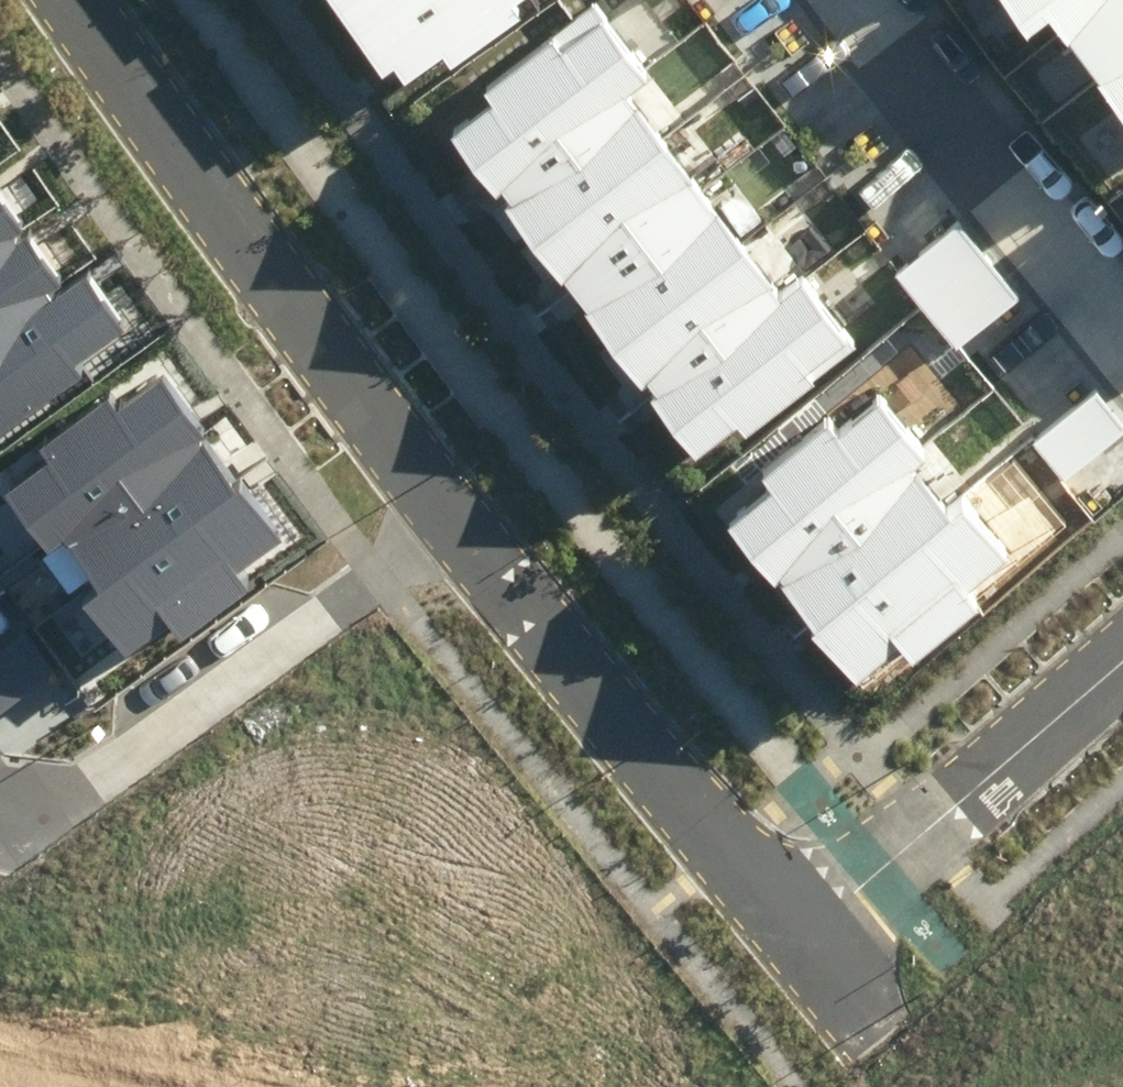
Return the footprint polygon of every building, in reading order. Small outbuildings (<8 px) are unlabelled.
[(387,49),(398,41),(415,64),(447,40),(457,53),(530,0),(352,0),(387,49)] [(462,116),(704,428),(742,399),(754,413),(861,330),(800,252),(781,267),(632,75),(658,55),(615,0),(572,0),(484,68),(499,87),(462,116)] [(1030,16),(1052,0),(1018,0),(1030,16)] [(1122,89),(1122,0),(1057,0),(1122,89)] [(88,347),(81,337),(125,306),(83,249),(64,263),(0,174),(0,409),(88,347)] [(964,208),(901,256),(960,331),(1023,283),(964,208)] [(17,465),(83,551),(218,450),(189,410),(198,403),(158,351),(115,384),(110,377),(52,422),(60,432),(17,465)] [(1048,426),(1073,455),(1122,412),(1122,404),(1102,380),(1048,426)] [(817,579),(945,469),(874,386),(832,421),(824,411),(768,459),(774,465),(732,500),(775,550),(784,542),(817,579)] [(100,588),(139,640),(192,600),(199,609),(262,562),(253,550),(287,523),(257,483),(248,489),(218,450),(83,551),(106,582),(100,588)] [(970,585),(1020,542),(977,492),(970,498),(945,469),(817,579),(850,616),(841,623),(875,662),(907,634),(918,645),(978,594),(970,585)]
